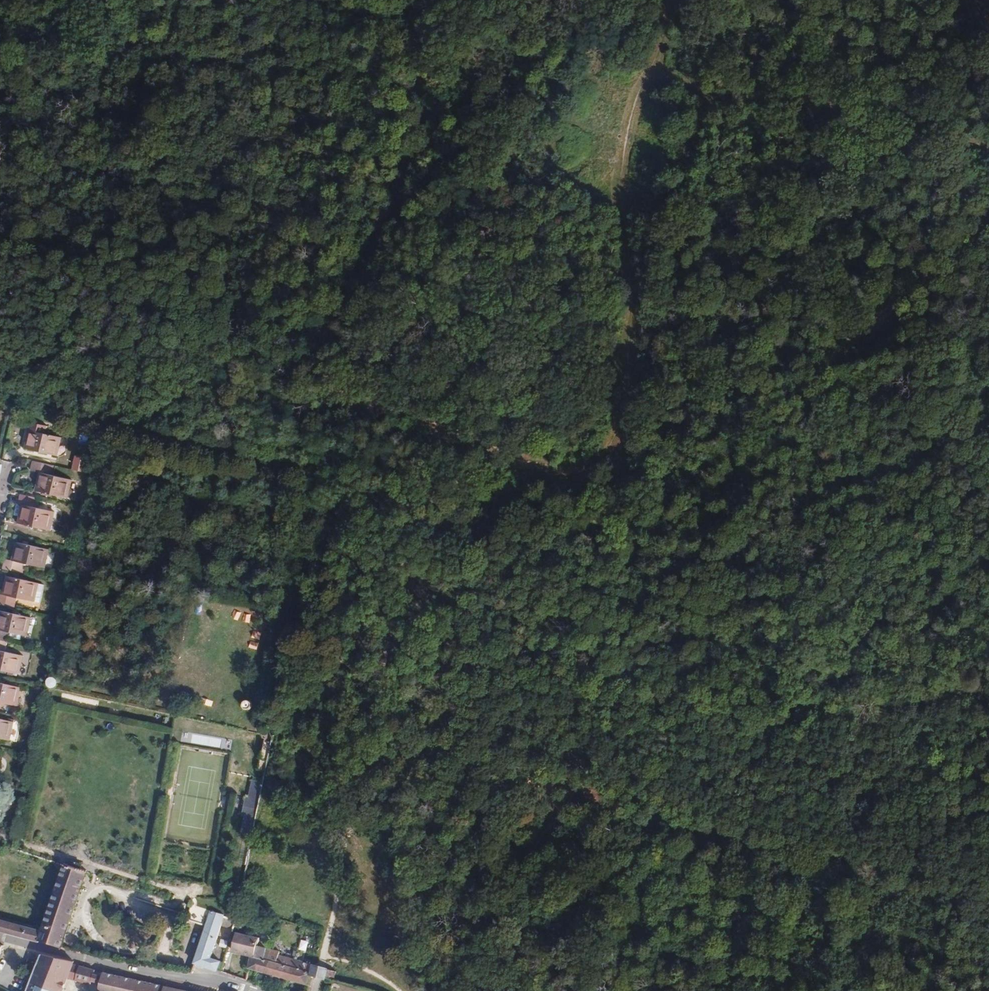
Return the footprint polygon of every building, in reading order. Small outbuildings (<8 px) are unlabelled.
[(30,423),(27,439),(29,440),(27,450),(56,456),(60,438),(43,434),(45,426),(30,423)] [(88,459),(75,456),(72,470),(85,473),(88,459)] [(66,498),(68,489),(66,489),(68,479),(48,475),(51,466),(33,462),(30,471),(40,473),(35,491),(66,498)] [(49,531),(51,521),(49,521),(51,511),(36,508),(38,498),(20,494),(18,504),(22,505),(18,524),(49,531)] [(23,563),(42,568),(44,557),(46,557),(48,550),(17,543),(13,561),(5,560),(2,569),(21,573),(23,563)] [(32,601),(34,591),(36,591),(38,584),(7,577),(3,595),(0,595),(0,605),(14,608),(17,598),(32,601)] [(44,586),(38,584),(36,591),(34,591),(32,601),(40,603),(44,586)] [(24,636),(26,625),(28,626),(30,618),(0,611),(0,671),(18,675),(20,666),(18,665),(20,655),(7,653),(9,643),(7,642),(9,632),(24,636)] [(48,678),(47,679),(47,681),(46,683),(47,685),(47,687),(48,688),(50,689),(51,689),(53,689),(55,689),(56,689),(57,688),(58,686),(59,684),(59,682),(58,680),(57,679),(56,678),(55,677),(53,677),(51,677),(50,677),(48,678)] [(14,706),(16,696),(18,696),(20,688),(0,684),(0,703),(14,706)] [(241,703),(240,704),(239,705),(239,708),(239,710),(240,711),(241,712),(242,713),(243,714),(245,714),(247,714),(248,713),(249,712),(250,711),(251,709),(251,707),(251,705),(250,704),(248,702),(247,702),(246,701),(244,701),(242,702),(241,703)] [(7,740),(9,730),(11,730),(12,723),(0,720),(0,739),(7,740)] [(267,736),(258,734),(256,747),(264,749),(267,736)] [(241,830),(253,832),(261,782),(249,780),(241,830)] [(61,949),(86,873),(87,871),(64,864),(64,866),(42,931),(0,920),(0,933),(61,949)] [(186,920),(206,927),(210,914),(190,908),(186,920)] [(206,927),(194,964),(198,965),(217,972),(220,962),(210,958),(221,925),(231,929),(233,921),(223,917),(224,915),(211,911),(210,913),(210,914),(206,927)] [(258,940),(233,932),(230,942),(235,944),(233,951),(251,957),(253,957),(257,945),(258,942),(258,940)] [(253,957),(251,957),(247,969),(250,969),(267,974),(274,950),(257,945),(253,957)] [(267,974),(287,980),(293,960),(278,955),(279,952),(274,950),(267,974)] [(67,978),(76,980),(75,982),(91,986),(93,979),(95,971),(72,966),(73,963),(57,958),(41,954),(27,990),(62,990),(67,978)] [(293,960),(287,980),(308,986),(311,974),(313,965),(293,960)] [(95,971),(93,979),(101,981),(103,973),(95,971)] [(101,990),(180,990),(165,988),(149,984),(134,981),(119,977),(105,974),(101,990)]
